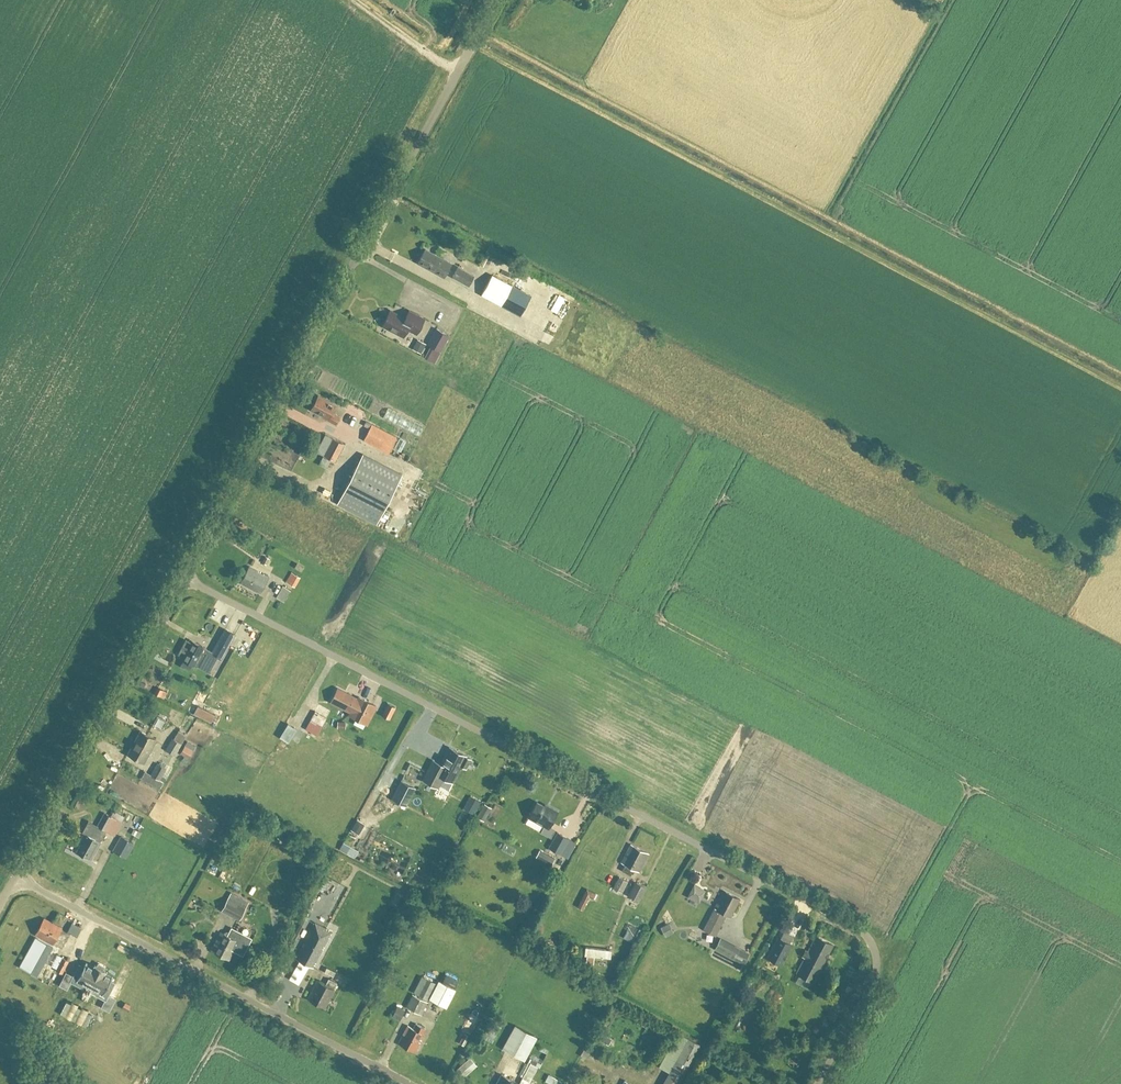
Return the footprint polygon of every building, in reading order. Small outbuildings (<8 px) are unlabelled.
[(444,277),(451,263),(425,249),(418,263),(444,277)] [(453,277),(457,279),(469,286),(474,275),(458,267),(453,277)] [(481,294),(521,315),(531,296),(492,275),(481,294)] [(401,326),(405,319),(390,311),(383,326),(404,337),(408,329),(401,326)] [(409,311),(405,319),(401,326),(408,329),(417,334),(425,319),(409,311)] [(428,344),(432,347),(426,358),(434,363),(440,351),(449,336),(437,329),(428,344)] [(418,339),(413,349),(422,353),(427,343),(418,339)] [(336,424),(340,417),(332,413),(336,405),(318,396),(311,409),(328,418),(327,420),(336,424)] [(372,424),(364,440),(389,453),(397,437),(372,424)] [(335,461),(343,445),(333,440),(325,456),(335,461)] [(403,472),(364,452),(338,501),(378,522),(403,472)] [(302,572),(305,567),(298,563),(295,568),(302,572)] [(260,594),(269,577),(249,567),(240,583),(260,594)] [(295,587),(301,577),(292,572),(286,582),(295,587)] [(284,602),(291,590),(283,586),(276,598),(284,602)] [(213,614),(222,618),(225,611),(216,607),(213,614)] [(212,653),(211,652),(211,653),(206,650),(205,650),(206,649),(189,640),(188,642),(185,640),(178,655),(180,656),(179,658),(196,667),(197,666),(209,673),(218,656),(221,658),(234,635),(225,629),(212,653)] [(166,696),(169,690),(160,686),(157,692),(166,696)] [(367,724),(376,705),(359,696),(358,699),(337,688),(331,701),(351,712),(349,715),(367,724)] [(310,719),(322,725),(330,711),(319,704),(310,719)] [(389,718),(395,708),(388,704),(382,715),(389,718)] [(198,708),(194,715),(211,725),(215,716),(198,708)] [(183,721),(186,726),(194,720),(190,716),(183,721)] [(296,729),(287,724),(279,737),(288,742),(296,729)] [(144,763),(156,740),(140,731),(127,754),(144,763)] [(172,738),(166,749),(175,755),(181,743),(172,738)] [(471,759),(466,756),(449,747),(441,764),(433,760),(422,779),(438,787),(443,777),(452,782),(457,773),(461,765),(466,768),(471,759)] [(166,769),(157,763),(151,775),(160,780),(166,769)] [(89,797),(99,791),(88,772),(78,777),(89,797)] [(415,788),(401,780),(392,798),(406,805),(415,788)] [(88,794),(79,793),(79,801),(87,802),(88,794)] [(474,814),(481,802),(471,796),(464,808),(474,814)] [(549,828),(558,812),(550,807),(549,809),(537,802),(529,817),(544,826),(541,832),(551,838),(555,831),(549,828)] [(492,807),(485,803),(477,816),(484,820),(492,807)] [(105,830),(113,817),(104,813),(96,827),(92,835),(87,833),(85,836),(83,835),(79,842),(81,844),(76,851),(91,859),(100,842),(99,841),(105,830)] [(121,822),(113,817),(105,830),(114,835),(121,822)] [(134,829),(132,834),(131,834),(139,838),(142,833),(134,829)] [(351,846),(358,834),(351,829),(339,849),(354,858),(359,850),(351,846)] [(557,833),(549,848),(560,854),(569,839),(557,832),(557,833)] [(134,843),(121,836),(114,850),(126,857),(134,843)] [(639,871),(648,853),(631,844),(622,862),(626,864),(622,870),(630,874),(633,868),(639,871)] [(613,887),(621,891),(627,881),(619,876),(613,887)] [(217,892),(222,885),(211,877),(205,883),(217,892)] [(646,888),(636,883),(629,897),(639,902),(646,888)] [(593,898),(596,893),(587,889),(577,907),(582,910),(589,896),(593,898)] [(731,917),(740,899),(723,891),(703,930),(716,936),(726,915),(731,917)] [(232,892),(229,898),(221,911),(240,920),(250,902),(232,892)] [(398,904),(403,895),(397,892),(392,901),(398,904)] [(77,936),(82,929),(72,923),(67,932),(61,929),(62,928),(44,918),(36,935),(53,944),(54,944),(62,948),(71,933),(77,936)] [(670,922),(661,926),(666,936),(675,931),(670,922)] [(312,948),(321,929),(314,925),(305,944),(312,948)] [(212,950),(223,957),(229,960),(234,950),(242,955),(251,939),(231,928),(227,936),(222,932),(212,950)] [(784,962),(794,942),(781,935),(770,955),(784,962)] [(814,982),(833,945),(816,936),(797,973),(814,982)] [(36,937),(19,966),(31,973),(34,967),(40,970),(45,961),(49,964),(53,955),(49,953),(53,946),(36,937)] [(719,939),(715,948),(734,959),(744,964),(749,954),(739,949),(719,939)] [(79,955),(83,947),(78,944),(74,952),(79,955)] [(63,974),(64,971),(69,961),(57,954),(51,966),(55,968),(54,969),(63,974)] [(75,970),(78,962),(71,960),(68,968),(75,970)] [(95,967),(87,963),(78,980),(104,994),(113,976),(106,972),(107,970),(96,965),(95,967)] [(458,980),(446,974),(442,983),(439,981),(430,999),(445,1007),(458,980)] [(437,982),(422,975),(414,992),(428,999),(437,982)] [(325,1007),(337,983),(329,979),(326,984),(317,980),(308,998),(325,1007)] [(421,1014),(427,1002),(413,995),(407,1007),(421,1014)] [(400,1018),(404,1011),(397,1007),(393,1015),(400,1018)] [(423,1035),(425,1030),(415,1024),(413,1028),(408,1026),(399,1043),(415,1052),(424,1035),(423,1035)] [(524,1060),(537,1037),(516,1025),(503,1048),(524,1060)] [(659,1066),(669,1071),(676,1059),(689,1066),(702,1043),(679,1030),(659,1066)] [(608,1044),(612,1039),(601,1032),(597,1038),(608,1044)] [(591,1048),(586,1045),(580,1055),(585,1059),(591,1048)] [(689,1066),(676,1059),(662,1083),(680,1083),(689,1066)] [(465,1061),(457,1069),(464,1076),(472,1069),(465,1061)] [(519,1083),(502,1074),(497,1083),(529,1083),(538,1067),(531,1063),(524,1076),(519,1083)]
